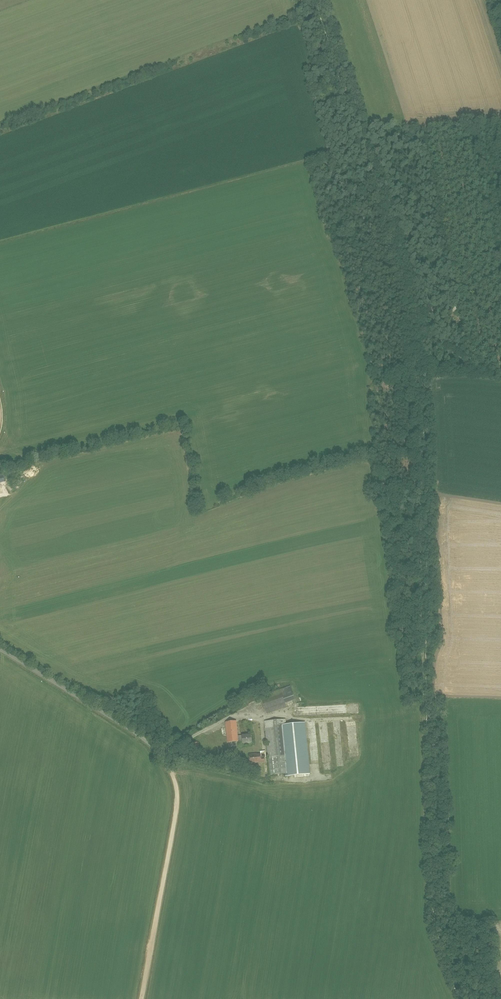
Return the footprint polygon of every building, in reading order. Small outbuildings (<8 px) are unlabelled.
[(429,319),(437,318),(437,309),(428,310),(429,319)] [(457,326),(457,316),(448,316),(448,326),(457,326)] [(283,698),(263,704),(265,713),(286,707),(285,702),(294,700),(290,686),(280,689),(283,698)] [(284,776),(310,774),(305,722),(286,724),(285,719),(265,721),(269,774),(284,773),(284,776)] [(238,741),(236,720),(225,721),(226,742),(238,741)] [(251,734),(241,734),(241,743),(251,743),(251,734)] [(191,742),(192,753),(199,753),(198,742),(191,742)] [(250,763),(265,762),(264,757),(261,757),(261,755),(254,755),(254,754),(249,755),(250,763)]
